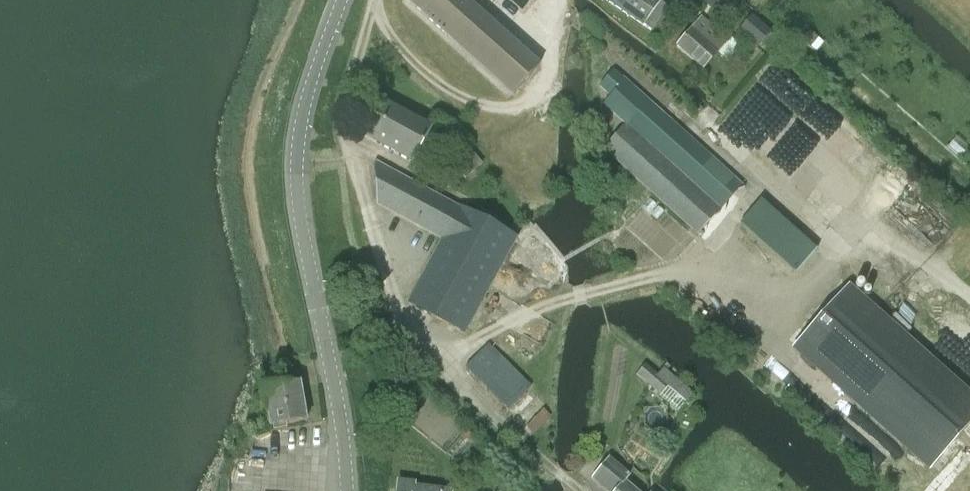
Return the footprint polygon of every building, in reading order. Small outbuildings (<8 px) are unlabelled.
[(512,96),(539,66),(466,0),(412,0),(410,3),(512,96)] [(522,10),(531,0),(511,0),(522,10)] [(668,6),(659,0),(605,0),(651,31),(668,6)] [(712,10),(721,0),(701,0),(712,10)] [(771,32),(752,16),(738,32),(756,48),(771,32)] [(677,46),(703,69),(728,40),(701,17),(677,46)] [(614,70),(600,87),(611,97),(604,105),(625,124),(603,149),(688,225),(680,234),(690,243),(698,234),(742,185),(741,185),(626,80),(615,71),(614,70)] [(413,163),(431,128),(375,97),(356,132),(413,163)] [(464,179),(481,164),(466,146),(449,161),(464,179)] [(464,333),(516,238),(459,207),(375,162),(373,166),(376,204),(442,239),(407,302),(464,333)] [(816,250),(760,201),(740,223),(796,273),(816,250)] [(791,348),(807,363),(928,471),(969,424),(969,392),(878,310),(849,284),(791,348)] [(465,367),(478,381),(502,357),(488,343),(465,367)] [(637,374),(648,384),(661,395),(670,385),(645,364),(637,374)] [(264,389),(270,426),(273,426),(274,430),(286,428),(285,424),(306,420),(300,383),(264,389)] [(513,416),(511,418),(530,437),(550,416),(531,398),(513,416)] [(624,482),(629,475),(609,458),(592,479),(607,490),(635,490),(624,482)] [(411,485),(411,482),(398,480),(396,490),(459,490),(411,485)]
